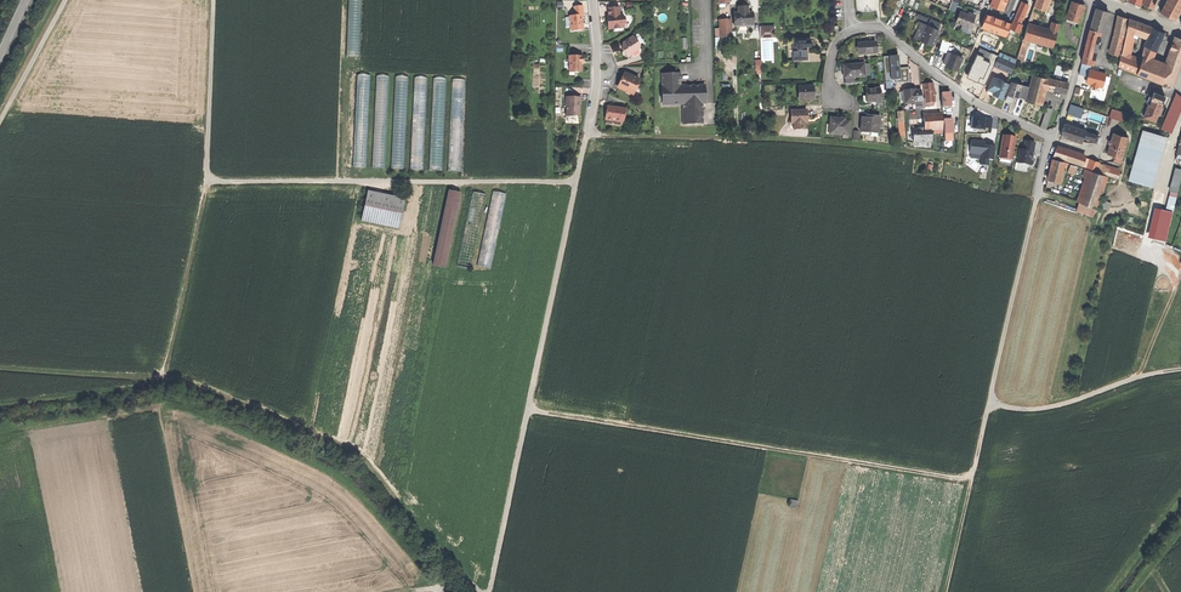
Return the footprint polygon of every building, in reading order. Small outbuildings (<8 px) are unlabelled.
[(347,56),(360,57),(363,0),(350,0),(347,56)] [(958,1),(954,0),(952,0),(949,9),(954,11),(958,1)] [(993,8),(1006,14),(1012,0),(994,0),(992,7),(991,8),(993,8)] [(1034,7),(1037,8),(1046,11),(1050,0),(1037,0),(1034,7)] [(1143,4),(1148,7),(1153,9),(1157,0),(1145,0),(1143,4)] [(1160,13),(1167,17),(1176,0),(1168,0),(1160,13)] [(1167,17),(1173,20),(1179,10),(1180,6),(1180,0),(1176,0),(1167,17)] [(1072,1),(1067,18),(1079,22),(1084,5),(1078,3),(1072,1)] [(1026,4),(1022,2),(1013,22),(1021,25),(1030,5),(1026,4)] [(570,27),(571,32),(583,30),(582,22),(581,16),(583,15),(582,6),(574,7),(575,16),(569,16),(569,18),(565,18),(566,28),(570,27)] [(991,20),(994,13),(991,12),(993,8),(991,8),(992,7),(989,6),(987,12),(984,18),(991,20)] [(1034,7),(1034,6),(1027,25),(1028,25),(1031,26),(1037,8),(1034,7)] [(608,8),(609,17),(609,22),(608,24),(608,30),(614,29),(622,28),(621,27),(623,24),(626,21),(623,18),(623,15),(622,16),(620,16),(619,7),(608,8)] [(734,14),(735,27),(753,26),(752,13),(748,13),(748,8),(741,8),(738,8),(738,14),(734,14)] [(1006,14),(993,8),(991,12),(994,13),(1005,17),(1006,14)] [(1090,29),(1099,32),(1103,33),(1109,12),(1102,10),(1096,9),(1090,29)] [(623,24),(624,28),(626,28),(633,20),(632,10),(621,11),(622,16),(623,15),(623,18),(626,21),(623,24)] [(960,11),(956,22),(970,28),(974,16),(973,16),(968,14),(960,11)] [(1119,23),(1126,25),(1127,19),(1120,16),(1119,23)] [(980,30),(986,32),(991,20),(984,18),(980,30)] [(931,19),(928,26),(938,30),(941,23),(931,19)] [(1127,31),(1134,34),(1146,39),(1151,27),(1139,23),(1129,19),(1127,31)] [(719,20),(720,38),(731,38),(730,20),(719,20)] [(991,20),(986,32),(1005,39),(1009,27),(991,20)] [(970,28),(956,22),(954,27),(969,33),(972,32),(970,28)] [(1051,25),(1050,31),(1057,33),(1060,24),(1054,22),(1053,26),(1051,25)] [(915,38),(920,41),(927,25),(921,23),(915,38)] [(1116,37),(1123,38),(1126,25),(1119,23),(1116,37)] [(927,25),(920,41),(925,43),(933,46),(934,43),(937,36),(939,30),(938,30),(928,26),(927,25)] [(1028,25),(1024,39),(1053,47),(1057,33),(1050,31),(1031,26),(1028,25)] [(760,32),(760,37),(774,37),(774,32),(769,32),(769,27),(765,27),(765,32),(760,32)] [(1144,46),(1152,50),(1156,52),(1159,43),(1161,40),(1164,33),(1158,31),(1152,28),(1144,46)] [(1098,37),(1099,32),(1090,29),(1088,38),(1082,63),(1091,65),(1095,48),(1098,37)] [(1130,54),(1134,34),(1127,31),(1124,43),(1122,55),(1128,57),(1130,54)] [(639,43),(634,36),(623,44),(622,49),(624,51),(624,54),(625,55),(625,56),(628,57),(633,54),(639,50),(636,45),(639,43)] [(1119,56),(1123,38),(1116,37),(1112,54),(1113,54),(1119,56)] [(1179,38),(1174,51),(1168,69),(1166,75),(1163,84),(1172,87),(1180,63),(1180,62),(1180,39),(1179,38)] [(793,60),(807,59),(806,51),(806,47),(810,47),(810,39),(792,40),(793,60)] [(1053,47),(1024,39),(1023,42),(1027,43),(1052,50),(1053,47)] [(995,50),(1000,52),(1003,44),(999,42),(995,50)] [(1015,58),(1016,59),(1021,46),(1011,42),(1006,55),(1015,58)] [(1022,61),(1027,43),(1023,42),(1018,60),(1022,61)] [(858,44),(858,54),(876,53),(876,43),(866,43),(858,44)] [(948,52),(950,46),(942,43),(940,49),(948,52)] [(642,49),(640,46),(639,50),(633,54),(634,57),(642,52),(642,49)] [(1142,60),(1149,63),(1152,50),(1144,46),(1142,60)] [(998,57),(1015,65),(1017,59),(1016,59),(1015,58),(1006,55),(1000,52),(998,57)] [(951,67),(958,69),(962,58),(951,53),(950,54),(946,64),(946,65),(951,67)] [(1128,57),(1122,55),(1121,54),(1118,67),(1124,69),(1137,74),(1141,62),(1128,57)] [(574,70),(574,72),(580,72),(581,70),(581,64),(582,61),(583,61),(583,59),(583,56),(570,56),(569,57),(569,59),(569,61),(570,62),(569,70),(574,70)] [(895,80),(900,80),(899,68),(898,56),(883,57),(885,75),(895,74),(895,80)] [(1011,73),(1015,65),(998,57),(994,65),(1011,73)] [(1167,69),(1149,63),(1142,60),(1137,75),(1161,84),(1167,69)] [(853,77),(864,76),(863,64),(843,66),(844,75),(845,84),(854,83),(853,77)] [(1061,76),(1064,66),(1056,64),(1054,73),(1061,76)] [(899,68),(900,80),(895,80),(896,84),(910,83),(909,68),(903,68),(899,68)] [(622,80),(618,88),(633,94),(640,80),(625,73),(622,80)] [(663,105),(682,104),(700,104),(702,104),(705,104),(704,85),(697,85),(680,86),(680,74),(662,75),(663,105)] [(1032,74),(1025,101),(1041,105),(1045,88),(1048,78),(1047,78),(1032,74)] [(370,77),(357,77),(353,168),(366,168),(370,77)] [(994,92),(993,94),(997,95),(1002,98),(1008,84),(1003,81),(999,80),(993,77),(988,89),(994,92)] [(377,78),(372,169),(385,169),(390,78),(377,78)] [(1069,83),(1063,81),(1051,78),(1048,88),(1048,89),(1066,94),(1068,88),(1069,83)] [(396,79),(391,170),(404,170),(409,80),(396,79)] [(415,80),(410,171),(423,171),(428,81),(415,80)] [(429,172),(442,172),(447,82),(434,81),(429,172)] [(885,82),(886,91),(894,91),(893,81),(885,82)] [(448,173),(461,173),(466,83),(452,82),(448,173)] [(1011,82),(1007,95),(1012,97),(1018,98),(1018,97),(1025,99),(1029,87),(1011,82)] [(926,101),(926,103),(929,103),(935,102),(933,83),(928,84),(924,84),(926,101)] [(798,101),(813,100),(812,93),(812,87),(798,88),(798,101)] [(876,104),(881,104),(880,89),(865,90),(865,97),(866,103),(875,102),(876,104)] [(921,91),(915,91),(911,92),(911,90),(904,91),(904,93),(905,103),(905,104),(915,103),(922,102),(921,91)] [(950,93),(941,93),(942,108),(951,107),(950,102),(951,102),(951,100),(951,98),(950,98),(950,93)] [(1152,98),(1151,100),(1162,104),(1165,97),(1159,95),(1154,93),(1152,98)] [(1177,93),(1162,129),(1170,132),(1180,108),(1180,97),(1177,93)] [(566,107),(566,117),(574,117),(574,116),(580,116),(580,110),(580,106),(580,98),(566,97),(566,107)] [(1147,110),(1144,117),(1156,122),(1158,115),(1160,110),(1161,107),(1162,104),(1151,100),(1150,102),(1147,110)] [(685,119),(685,124),(703,124),(702,107),(700,107),(700,104),(682,104),(682,117),(685,119)] [(622,123),(624,109),(607,106),(606,113),(605,120),(622,123)] [(1040,127),(1045,129),(1052,110),(1047,108),(1040,127)] [(1112,109),(1110,116),(1124,121),(1126,114),(1112,109)] [(793,123),(793,130),(805,129),(804,123),(806,123),(806,116),(806,111),(790,112),(791,123),(793,123)] [(979,116),(971,115),(970,130),(985,130),(986,116),(979,116)] [(862,118),(860,132),(878,133),(880,117),(871,116),(866,116),(866,118),(862,118)] [(941,116),(923,117),(924,128),(924,131),(931,130),(942,130),(941,116)] [(849,122),(843,121),(836,121),(836,119),(830,118),(829,125),(826,125),(826,134),(848,136),(849,122)] [(951,119),(943,120),(944,134),(952,134),(952,129),(953,129),(953,124),(952,124),(951,119)] [(1086,130),(1065,124),(1063,130),(1061,137),(1082,143),(1084,138),(1086,132),(1086,130)] [(924,131),(924,128),(921,128),(919,128),(919,129),(912,130),(913,143),(919,143),(921,144),(924,144),(925,143),(931,142),(931,130),(924,131)] [(1160,144),(1159,149),(1162,149),(1165,137),(1143,130),(1139,143),(1154,147),(1155,143),(1160,144)] [(1086,132),(1084,138),(1102,144),(1104,138),(1086,132)] [(1110,145),(1107,154),(1115,156),(1114,160),(1121,162),(1128,138),(1113,133),(1110,145)] [(1015,138),(1003,136),(999,162),(1011,164),(1015,138)] [(970,140),(969,154),(981,155),(981,165),(988,166),(989,160),(994,160),(995,146),(990,145),(985,145),(985,142),(970,140)] [(1019,150),(1017,164),(1030,165),(1032,152),(1034,153),(1035,143),(1025,142),(1024,150),(1019,150)] [(1162,149),(1159,149),(1154,147),(1139,143),(1129,180),(1151,186),(1162,149)] [(1083,166),(1084,163),(1086,158),(1057,148),(1054,157),(1083,166)] [(1060,183),(1065,162),(1052,159),(1050,169),(1048,180),(1060,183)] [(1090,159),(1088,168),(1097,171),(1099,165),(1100,163),(1090,159)] [(1070,165),(1068,172),(1075,174),(1077,167),(1070,165)] [(1097,171),(1118,178),(1119,173),(1120,172),(1110,169),(1099,165),(1097,171)] [(1171,192),(1177,193),(1180,180),(1180,170),(1177,169),(1171,192)] [(1105,175),(1090,170),(1088,176),(1079,202),(1094,207),(1105,175)] [(1105,175),(1094,207),(1097,208),(1104,187),(1108,176),(1105,175)] [(368,192),(361,222),(398,230),(405,201),(368,192)] [(432,267),(444,269),(460,195),(449,193),(432,267)] [(456,267),(469,270),(485,197),(472,194),(456,267)] [(476,268),(489,271),(505,197),(492,194),(476,268)] [(1111,204),(1104,201),(1102,208),(1109,210),(1111,204)] [(1094,217),(1097,208),(1094,207),(1079,202),(1077,211),(1094,217)] [(796,508),(798,502),(791,500),(789,507),(796,508)]
